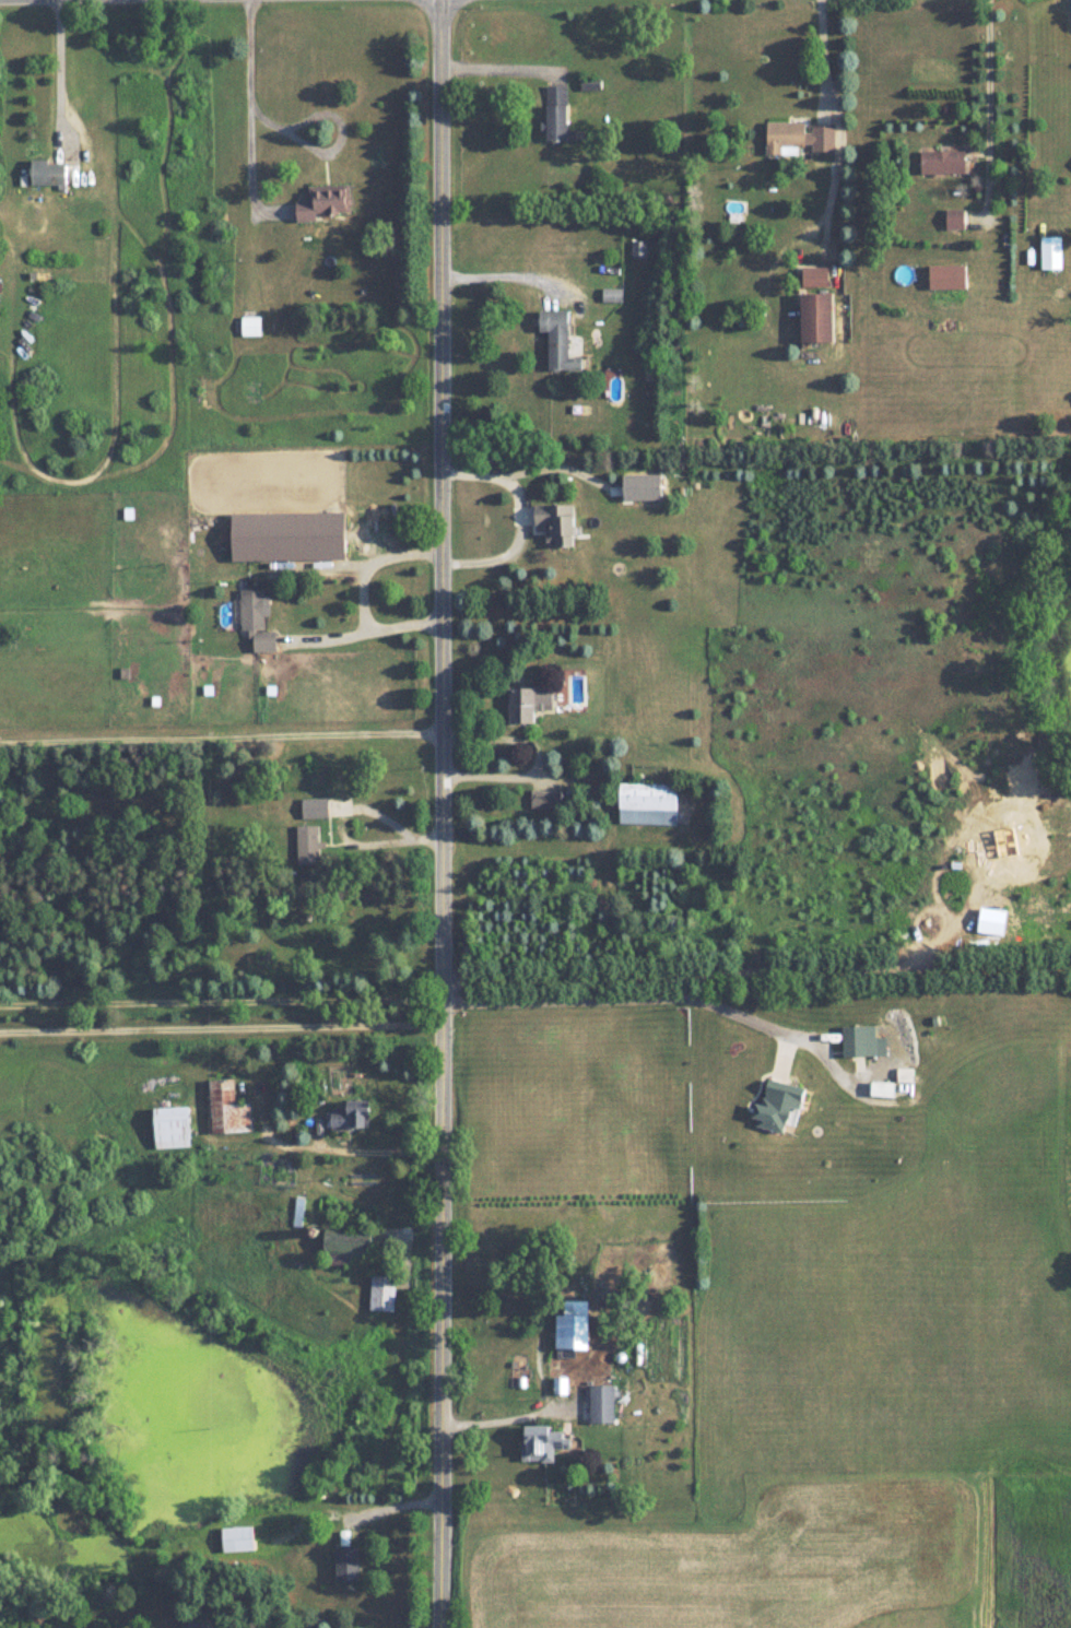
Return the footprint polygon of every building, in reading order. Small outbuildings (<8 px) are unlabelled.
[(600,90),(599,81),(581,82),(582,91),(600,90)] [(546,86),(548,141),(569,141),(568,86),(546,86)] [(803,157),(803,153),(835,153),(836,126),(767,123),(767,157),(803,157)] [(923,175),(967,175),(967,152),(923,152),(923,175)] [(52,160),(34,160),(34,187),(70,187),(70,165),(52,165),(52,160)] [(311,187),(311,202),(298,202),(299,223),(320,223),(320,215),(354,214),(353,185),(311,187)] [(1045,271),(1066,271),(1066,237),(1045,237),(1045,271)] [(969,288),(969,267),(929,267),(929,288),(969,288)] [(829,269),(802,269),(802,287),(829,287),(829,269)] [(603,303),(623,303),(623,288),(603,288),(603,303)] [(835,343),(835,294),(803,294),(803,343),(835,343)] [(573,310),(543,310),(543,332),(552,332),(552,373),(587,373),(587,357),(573,357),(573,310)] [(262,337),(262,317),(244,317),(244,337),(262,337)] [(537,504),(538,526),(550,524),(550,545),(580,544),(579,503),(537,504)] [(349,511),(232,514),(232,561),(350,559),(349,511)] [(242,630),(252,630),(252,652),(278,652),(278,632),(266,632),(266,589),(242,589),(242,630)] [(514,722),(539,722),(539,710),(555,710),(555,686),(514,686),(514,722)] [(684,782),(624,782),(624,807),(684,807),(684,782)] [(532,807),(562,807),(562,791),(532,791),(532,807)] [(328,818),(328,798),(304,798),(304,818),(328,818)] [(321,826),(298,826),(298,864),(321,864),(321,826)] [(846,1026),(846,1057),(876,1057),(876,1026),(846,1026)] [(236,1104),(235,1080),(212,1080),(213,1133),(251,1132),(251,1104),(236,1104)] [(761,1128),(793,1132),(797,1107),(805,1108),(809,1086),(768,1080),(761,1128)] [(376,1100),(353,1100),(353,1110),(330,1110),(330,1130),(375,1130),(376,1100)] [(156,1148),(191,1148),(191,1107),(156,1107),(156,1148)] [(302,1200),(293,1201),(296,1223),(306,1222),(302,1200)] [(369,1311),(393,1311),(393,1275),(369,1275),(369,1311)] [(592,1349),(592,1300),(569,1300),(569,1314),(560,1314),(560,1349),(592,1349)] [(589,1385),(589,1423),(615,1423),(615,1385),(589,1385)] [(555,1462),(555,1449),(565,1449),(565,1427),(520,1427),(520,1462),(555,1462)] [(221,1527),(221,1553),(254,1553),(254,1527),(221,1527)] [(360,1548),(337,1548),(337,1582),(360,1582),(360,1548)]
